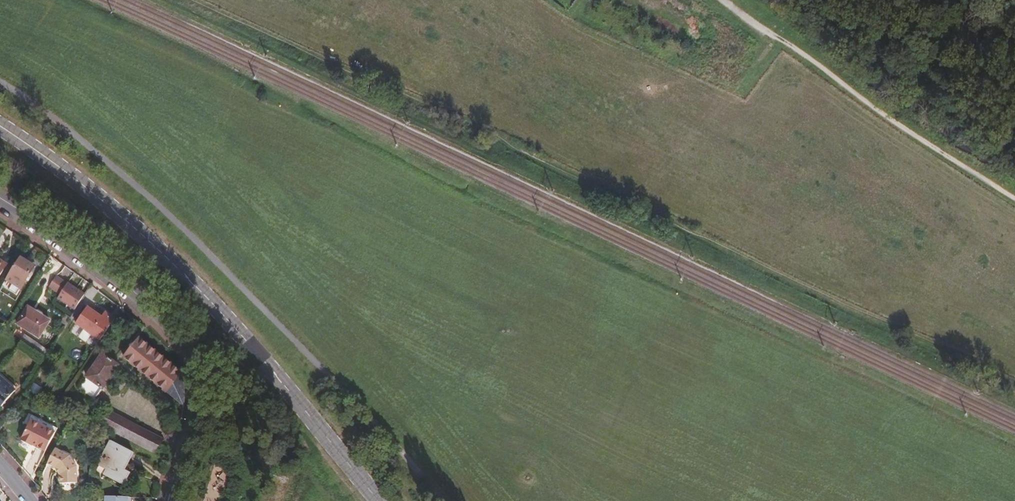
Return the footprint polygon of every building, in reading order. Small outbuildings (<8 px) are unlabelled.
[(36,267),(21,258),(11,273),(26,282),(36,267)] [(77,310),(86,294),(72,285),(63,300),(77,310)] [(88,304),(77,325),(107,341),(118,320),(88,304)] [(51,322),(29,308),(19,325),(40,339),(51,322)] [(28,336),(23,342),(46,358),(51,351),(28,336)] [(185,382),(183,370),(141,337),(126,357),(186,405),(187,399),(185,382)] [(104,388),(119,366),(103,354),(87,376),(104,388)] [(1,367),(0,368),(0,371),(16,385),(18,382),(1,367)] [(5,404),(19,388),(16,385),(0,371),(0,400),(5,404)] [(35,383),(32,391),(39,394),(42,386),(35,383)] [(165,439),(109,410),(100,425),(155,453),(165,439)] [(33,420),(23,440),(34,445),(35,442),(40,445),(39,447),(47,451),(57,432),(33,420)] [(124,471),(134,452),(112,440),(100,463),(109,468),(106,474),(124,484),(129,474),(124,471)] [(50,462),(57,467),(61,473),(61,482),(78,481),(79,464),(72,455),(58,447),(50,462)] [(224,500),(222,485),(203,488),(205,500),(220,500),(224,500)]
